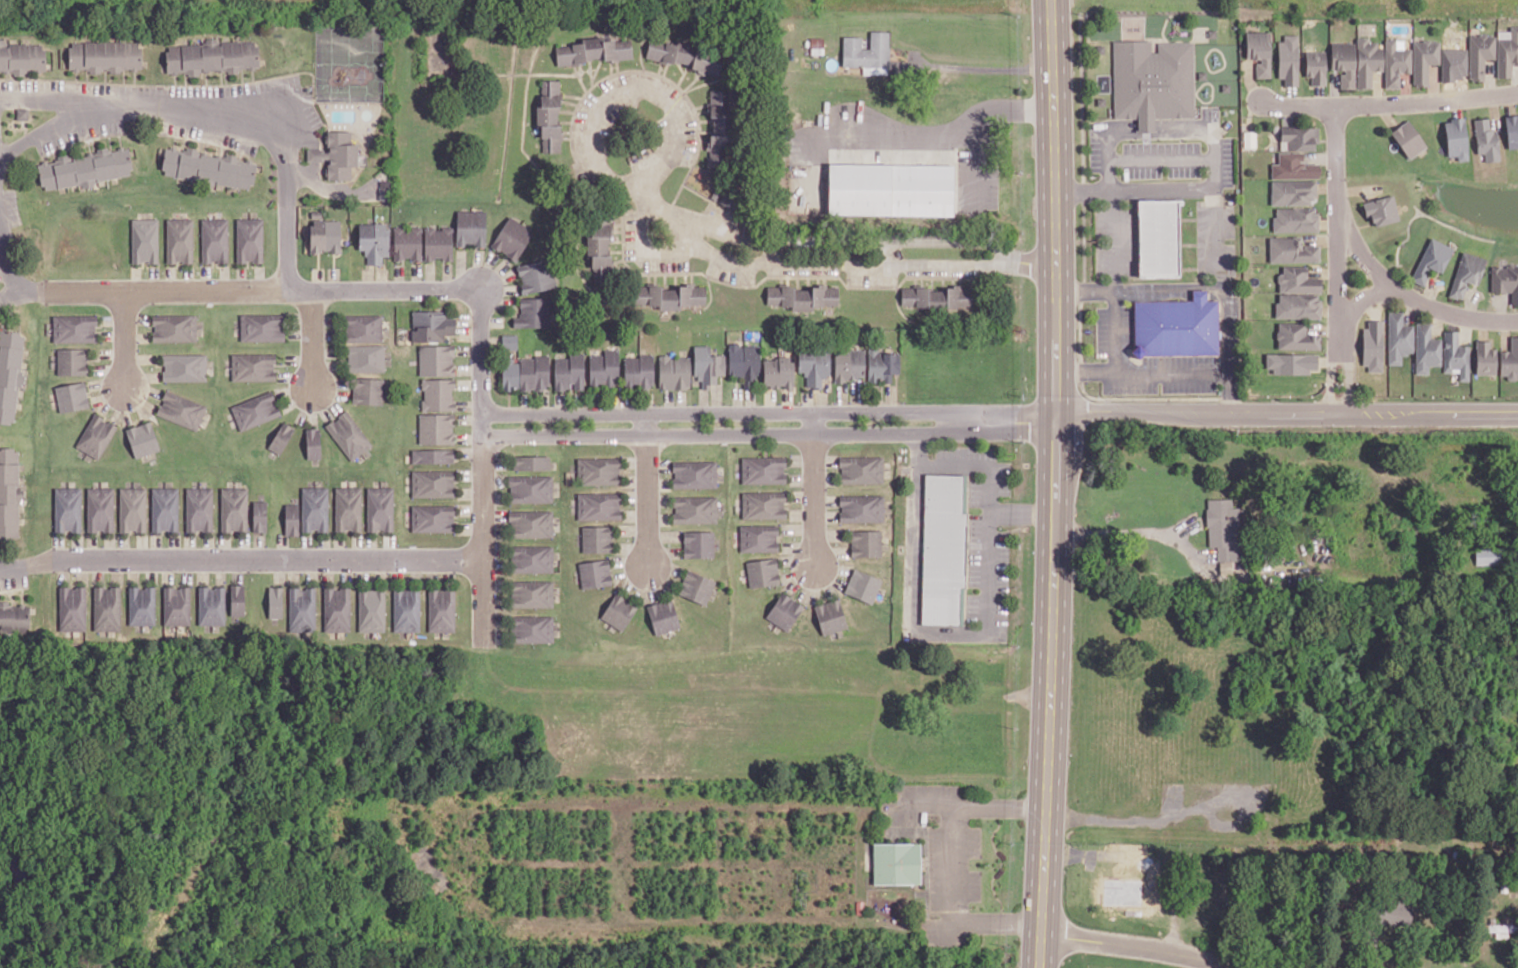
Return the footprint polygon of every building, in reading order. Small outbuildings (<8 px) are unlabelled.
[(1511,77),(1511,64),(1517,64),(1517,26),(1509,26),(1509,31),(1496,31),(1497,77),(1511,77)] [(843,36),(843,66),(889,66),(889,31),(870,31),(870,49),(861,49),(862,36),(843,36)] [(1270,31),(1245,32),(1246,60),(1255,60),(1255,78),(1270,78),(1270,31)] [(1298,34),(1278,35),(1279,78),(1283,78),(1283,86),(1298,85),(1298,34)] [(1495,35),(1468,35),(1469,80),(1484,80),(1484,59),(1495,59),(1495,35)] [(555,46),(557,64),(633,59),(631,39),(604,40),(604,36),(581,38),(582,44),(555,46)] [(1383,70),(1383,44),(1368,44),(1368,37),(1356,38),(1357,88),(1372,88),(1371,71),(1383,70)] [(645,59),(720,72),(724,51),(649,39),(645,59)] [(1427,86),(1427,64),(1439,64),(1439,40),(1412,40),(1412,48),(1403,48),(1403,39),(1384,39),(1384,88),(1399,88),(1399,72),(1412,72),(1412,86),(1427,86)] [(167,73),(187,72),(187,76),(200,76),(200,72),(259,68),(257,40),(165,45),(167,73)] [(1193,42),(1158,42),(1158,52),(1151,52),(1151,40),(1113,41),(1114,118),(1138,118),(1138,132),(1154,132),(1154,118),(1194,117),(1193,42)] [(141,42),(69,41),(69,71),(141,71),(141,42)] [(12,71),(12,73),(45,73),(45,44),(6,44),(6,43),(0,43),(0,71),(12,71)] [(1354,89),(1355,43),(1331,43),(1330,71),(1340,71),(1340,88),(1354,89)] [(1467,79),(1467,48),(1441,49),(1441,80),(1467,79)] [(1325,85),(1325,51),(1306,51),(1305,77),(1311,77),(1311,84),(1325,85)] [(1198,71),(1198,78),(1206,78),(1206,70),(1198,71)] [(560,152),(559,80),(549,80),(549,95),(540,96),(541,106),(536,106),(536,126),(542,125),(542,152),(560,152)] [(1517,148),(1517,115),(1505,115),(1507,148),(1517,148)] [(1500,160),(1497,130),(1490,131),(1489,118),(1473,119),(1476,154),(1484,154),(1485,162),(1500,160)] [(1426,147),(1409,119),(1390,131),(1408,159),(1426,147)] [(1468,160),(1466,119),(1445,120),(1446,156),(1457,156),(1457,161),(1468,160)] [(1280,149),(1317,150),(1317,127),(1280,126),(1280,149)] [(327,179),(351,179),(351,167),(358,167),(358,144),(351,144),(351,131),(327,131),(327,149),(307,149),(307,160),(327,160),(327,179)] [(1255,147),(1255,131),(1243,131),(1243,147),(1255,147)] [(255,160),(225,157),(198,154),(199,148),(185,147),(185,150),(165,148),(162,176),(253,186),(255,160)] [(42,189),(133,178),(129,150),(38,161),(42,189)] [(1271,163),(1271,178),(1319,178),(1319,164),(1303,164),(1303,152),(1278,152),(1278,163),(1271,163)] [(828,162),(828,213),(951,214),(952,164),(828,162)] [(712,178),(700,171),(691,187),(710,197),(716,185),(710,181),(712,178)] [(390,199),(390,180),(379,180),(379,200),(390,199)] [(1270,205),(1314,204),(1314,180),(1270,181),(1270,205)] [(1374,227),(1399,220),(1393,194),(1362,202),(1366,217),(1371,216),(1374,227)] [(1137,199),(1138,276),(1179,275),(1177,198),(1137,199)] [(1274,232),(1318,231),(1317,208),(1273,208),(1274,232)] [(486,211),(457,210),(456,246),(485,246),(486,211)] [(492,248),(518,260),(532,229),(506,217),(492,248)] [(159,263),(158,218),(131,219),(132,263),(159,263)] [(167,263),(194,262),(192,218),(166,219),(167,263)] [(227,218),(201,219),(202,263),(228,262),(227,218)] [(263,218),(237,218),(236,262),(262,263),(263,218)] [(587,256),(593,256),(593,283),(610,283),(611,219),(591,219),(591,235),(587,235),(587,256)] [(340,252),(340,220),(310,220),(310,252),(340,252)] [(359,223),(358,250),(366,250),(366,264),(382,265),(382,256),(389,256),(389,223),(359,223)] [(394,227),(394,260),(422,260),(422,227),(394,227)] [(452,260),(452,228),(425,227),(424,259),(452,260)] [(1320,261),(1320,246),(1302,246),(1302,237),(1269,237),(1269,262),(1320,261)] [(1431,268),(1441,273),(1453,247),(1430,237),(1411,280),(1423,286),(1431,268)] [(1486,258),(1462,251),(1449,296),(1462,300),(1467,282),(1478,285),(1486,258)] [(523,294),(555,288),(549,258),(516,265),(523,294)] [(1491,265),(1491,292),(1511,292),(1511,305),(1517,305),(1517,265),(1491,265)] [(1307,267),(1282,266),(1282,273),(1278,273),(1278,292),(1321,293),(1321,278),(1307,278),(1307,267)] [(634,305),(659,304),(659,310),(681,309),(681,305),(706,304),(705,285),(634,286),(634,305)] [(839,305),(838,285),(767,287),(767,305),(792,305),(792,311),(814,310),(814,306),(839,305)] [(901,287),(901,307),(973,307),(973,287),(901,287)] [(1192,300),(1133,301),(1134,355),(1218,354),(1218,300),(1206,300),(1206,289),(1192,289),(1192,300)] [(1320,295),(1276,294),(1276,318),(1320,319),(1320,295)] [(513,328),(551,327),(550,298),(520,298),(521,316),(513,316),(513,328)] [(413,341),(444,341),(445,334),(455,334),(455,318),(445,318),(445,311),(413,310),(412,328),(413,328),(413,341)] [(1388,365),(1402,364),(1402,354),(1414,354),(1414,325),(1403,325),(1403,311),(1388,312),(1388,365)] [(152,315),(153,342),(197,341),(197,314),(152,315)] [(240,315),(241,341),(285,340),(284,314),(240,315)] [(381,314),(344,316),(345,342),(382,341),(381,314)] [(53,316),(53,342),(97,341),(96,315),(53,316)] [(1383,372),(1383,320),(1368,320),(1367,327),(1364,327),(1363,371),(1383,372)] [(1306,323),(1277,322),(1277,348),(1320,349),(1321,334),(1305,334),(1306,323)] [(1442,365),(1441,339),(1431,339),(1431,322),(1415,322),(1416,374),(1429,373),(1429,366),(1442,365)] [(0,331),(0,422),(15,424),(26,334),(0,331)] [(1443,370),(1459,370),(1459,380),(1469,381),(1470,345),(1459,345),(1459,331),(1444,331),(1443,370)] [(517,349),(517,334),(502,334),(502,349),(517,349)] [(1511,336),(1511,350),(1500,351),(1500,379),(1517,378),(1517,336),(1511,336)] [(1477,374),(1496,374),(1496,348),(1490,348),(1490,340),(1476,340),(1477,374)] [(729,378),(760,377),(760,344),(728,345),(729,378)] [(385,371),(384,345),(347,345),(348,372),(385,371)] [(455,375),(454,345),(419,345),(420,375),(455,375)] [(868,382),(892,382),(892,373),(900,373),(900,352),(878,353),(878,347),(868,348),(868,382)] [(58,375),(88,374),(87,348),(57,349),(58,375)] [(619,350),(604,349),(604,355),(590,355),(589,386),(618,387),(619,350)] [(865,380),(864,349),(834,350),(835,380),(865,380)] [(829,351),(798,352),(799,374),(806,374),(807,387),(822,387),(822,377),(831,377),(829,351)] [(275,353),(231,354),(232,381),(275,380),(275,353)] [(555,358),(554,390),(572,390),(572,389),(584,389),(584,353),(570,353),(570,358),(555,358)] [(1317,354),(1266,353),(1265,368),(1273,369),(1273,374),(1310,374),(1310,369),(1317,369),(1317,354)] [(163,354),(163,381),(206,381),(206,354),(163,354)] [(624,387),(653,387),(654,356),(625,356),(624,387)] [(659,389),(690,389),(690,357),(659,356),(659,389)] [(519,357),(520,389),(549,389),(549,357),(519,357)] [(764,388),(793,387),(793,357),(763,358),(764,388)] [(502,390),(518,390),(517,358),(502,359),(502,390)] [(384,379),(353,377),(352,404),(383,404),(384,379)] [(454,378),(422,379),(423,411),(455,410),(455,400),(454,400),(454,378)] [(90,407),(84,381),(55,387),(60,413),(90,407)] [(207,405),(166,390),(156,415),(198,431),(207,405)] [(230,406),(240,431),(281,415),(272,390),(230,406)] [(351,461),(365,451),(365,452),(373,446),(346,410),(325,425),(351,461)] [(419,444),(454,444),(454,414),(419,413),(419,444)] [(116,424),(92,414),(77,449),(101,459),(116,424)] [(126,429),(135,458),(160,450),(151,421),(126,429)] [(295,428),(282,421),(268,448),(280,455),(295,428)] [(321,459),(319,428),(306,428),(307,459),(321,459)] [(21,448),(0,448),(0,537),(19,538),(21,448)] [(454,450),(412,449),(412,463),(454,463),(454,450)] [(549,456),(513,456),(513,470),(549,470),(549,456)] [(883,456),(840,457),(840,484),(884,483),(883,456)] [(577,458),(578,485),(620,484),(620,457),(577,458)] [(742,483),(786,483),(785,457),(742,457),(742,483)] [(717,461),(673,461),(673,488),(717,487),(717,461)] [(455,470),(411,470),(412,497),(455,497),(455,470)] [(924,473),(966,474),(962,623),(920,622),(924,473)] [(509,476),(510,503),(553,502),(552,475),(509,476)] [(82,488),(55,487),(55,531),(81,532),(82,488)] [(114,488),(88,487),(87,531),(113,531),(114,488)] [(146,487),(120,488),(120,532),(146,531),(146,487)] [(186,488),(187,531),(214,531),(213,487),(186,488)] [(221,531),(248,531),(247,487),(221,488),(221,531)] [(301,487),(302,531),(329,531),(328,487),(301,487)] [(335,487),(336,531),(362,531),(361,487),(335,487)] [(393,487),(367,487),(367,532),(394,531),(393,487)] [(178,531),(179,488),(152,488),(152,531),(178,531)] [(743,519),(786,518),(785,491),(742,492),(743,519)] [(577,520),(621,520),(621,493),(578,493),(577,520)] [(840,496),(840,522),(884,521),(883,495),(840,496)] [(674,523),(718,522),(717,496),(673,497),(674,523)] [(1208,547),(1217,547),(1218,573),(1233,572),(1232,559),(1243,558),(1242,507),(1232,508),(1232,498),(1206,499),(1208,547)] [(253,532),(266,532),(267,500),(253,500),(253,532)] [(299,504),(285,504),(285,535),(299,535),(299,504)] [(411,532),(454,532),(454,506),(412,505),(411,532)] [(553,537),(553,511),(509,511),(510,537),(553,537)] [(778,525),(740,525),(740,552),(778,551),(778,525)] [(612,526),(582,526),(582,553),(613,552),(612,526)] [(714,557),(714,530),(683,531),(684,558),(714,557)] [(882,530),(851,530),(851,557),(881,557),(882,530)] [(554,572),(553,545),(511,546),(512,573),(554,572)] [(1475,548),(1476,565),(1502,564),(1501,548),(1475,548)] [(578,563),(582,589),(612,584),(608,558),(578,563)] [(749,587),(779,584),(777,558),(747,561),(749,587)] [(844,593),(873,604),(882,579),(853,568),(844,593)] [(707,605),(716,580),(687,569),(678,594),(707,605)] [(511,608),(554,607),(553,580),(510,581),(511,608)] [(230,615),(244,615),(245,585),(231,584),(230,615)] [(87,630),(86,586),(59,587),(60,631),(87,630)] [(94,631),(121,631),(122,586),(94,586),(94,631)] [(156,587),(130,586),(129,625),(156,625),(156,587)] [(164,625),(191,625),(191,586),(164,587),(164,625)] [(283,587),(269,586),(268,618),(282,618),(283,587)] [(351,631),(350,588),(334,588),(334,586),(324,586),(324,631),(351,631)] [(199,625),(225,625),(225,587),(199,587),(199,625)] [(315,631),(315,587),(289,588),(289,632),(315,631)] [(385,631),(385,589),(359,589),(359,631),(385,631)] [(455,632),(455,590),(429,589),(428,631),(455,632)] [(395,632),(420,631),(419,590),(394,590),(395,632)] [(790,631),(803,604),(779,592),(766,620),(790,631)] [(616,593),(600,617),(622,631),(637,607),(616,593)] [(647,606),(656,635),(681,627),(672,598),(647,606)] [(847,628),(839,598),(814,606),(823,635),(847,628)] [(30,631),(29,604),(0,605),(0,632),(30,631)] [(554,642),(553,615),(511,616),(511,643),(554,642)] [(874,884),(920,883),(920,843),(873,843),(874,884)] [(1489,931),(1496,932),(1496,937),(1508,938),(1508,931),(1516,931),(1516,925),(1489,924),(1489,931)]
